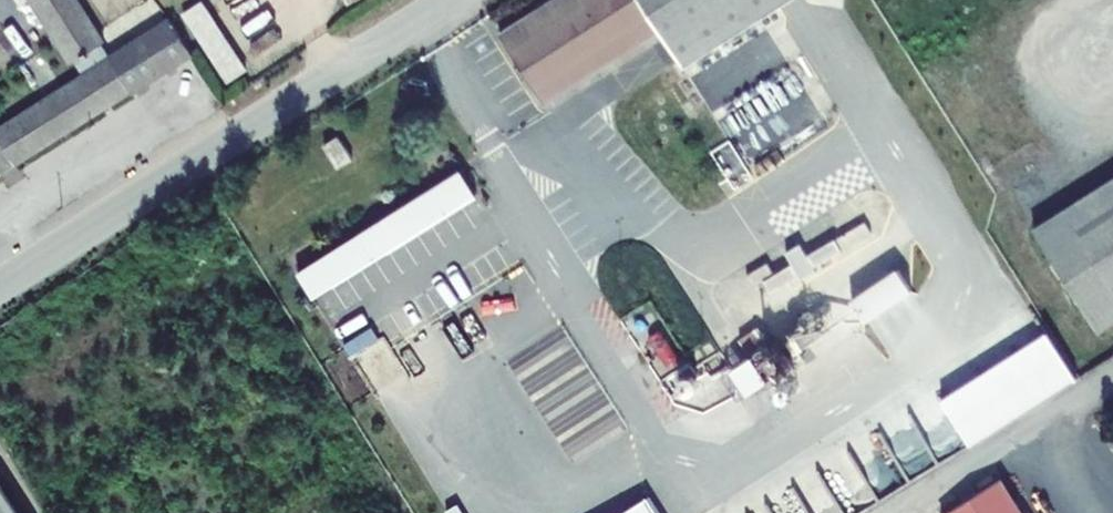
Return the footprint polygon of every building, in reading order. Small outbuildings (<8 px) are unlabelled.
[(30,153),(193,53),(173,20),(109,60),(100,46),(104,43),(77,0),(33,0),(71,62),(76,59),(86,74),(10,120),(30,153)] [(202,0),(182,13),(227,82),(247,69),(202,0)] [(506,30),(551,100),(665,28),(685,59),(778,0),(553,0),(506,30)] [(30,153),(10,120),(0,127),(0,172),(30,153)] [(296,271),(311,295),(477,192),(461,168),(296,271)] [(1054,211),(1112,305),(1112,175),(1054,211)] [(836,257),(894,224),(887,211),(829,244),(822,233),(807,242),(814,253),(795,264),(788,252),(767,264),(774,276),(786,269),(793,281),(822,265),(825,270),(839,262),(836,257)] [(940,397),(969,444),(1072,380),(1043,333),(940,397)] [(1000,478),(944,512),(1022,512),(1000,478)] [(0,488),(0,512),(16,512),(0,488)] [(649,497),(623,512),(659,512),(649,497)]
